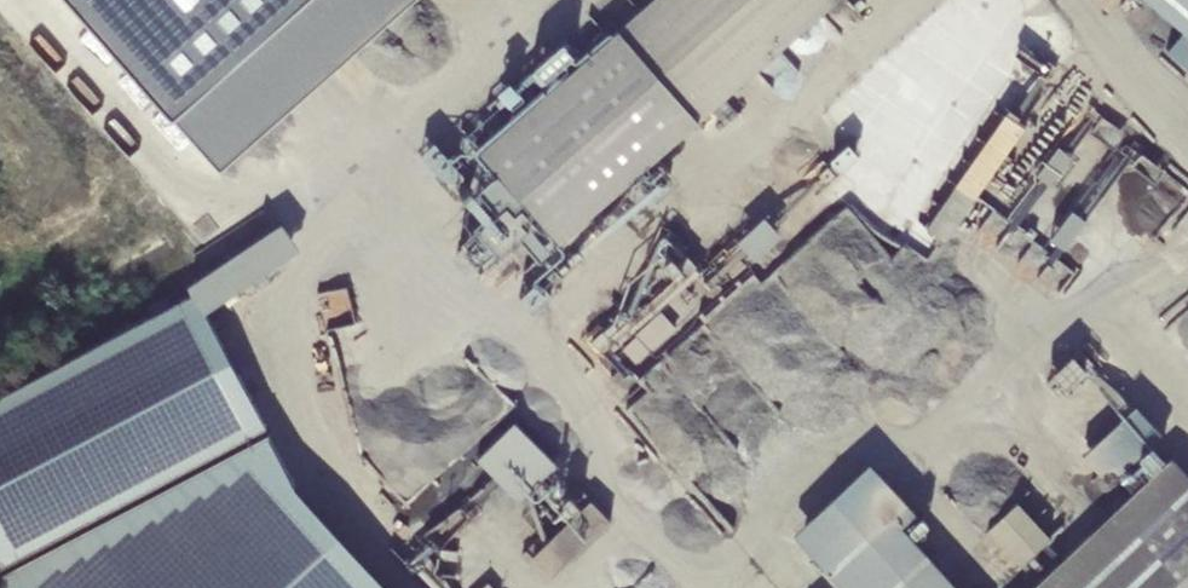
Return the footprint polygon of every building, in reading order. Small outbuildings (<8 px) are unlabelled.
[(408,0),(72,0),(219,167),(408,0)] [(479,150),(560,242),(837,0),(651,0),(479,150)] [(1187,32),(1187,0),(1151,0),(1187,32)] [(1006,112),(926,228),(944,240),(1024,125),(1006,112)] [(411,146),(449,188),(479,162),(458,139),(446,150),(428,130),(411,146)] [(1055,182),(1071,150),(1046,137),(1030,169),(1055,182)] [(1067,206),(1041,187),(1017,220),(1058,249),(1101,187),(1087,177),(1067,206)] [(764,215),(737,240),(755,260),(782,234),(764,215)] [(0,395),(0,567),(265,426),(205,312),(300,248),(282,221),(187,284),(193,293),(0,395)] [(635,336),(621,349),(634,363),(648,351),(650,353),(676,329),(660,311),(634,335),(635,336)] [(1135,406),(1094,443),(1095,445),(1087,452),(1104,469),(1111,463),(1119,471),(1160,433),(1135,406)] [(513,421),(477,458),(518,498),(555,461),(513,421)] [(265,426),(0,567),(0,576),(7,587),(388,587),(295,486),(265,426)] [(1171,457),(1031,587),(1187,587),(1187,476),(1171,457)] [(794,532),(844,587),(959,587),(903,526),(916,514),(870,463),(794,532)] [(591,500),(532,556),(552,577),(611,520),(591,500)] [(1017,502),(987,530),(1019,565),(1050,537),(1017,502)]
